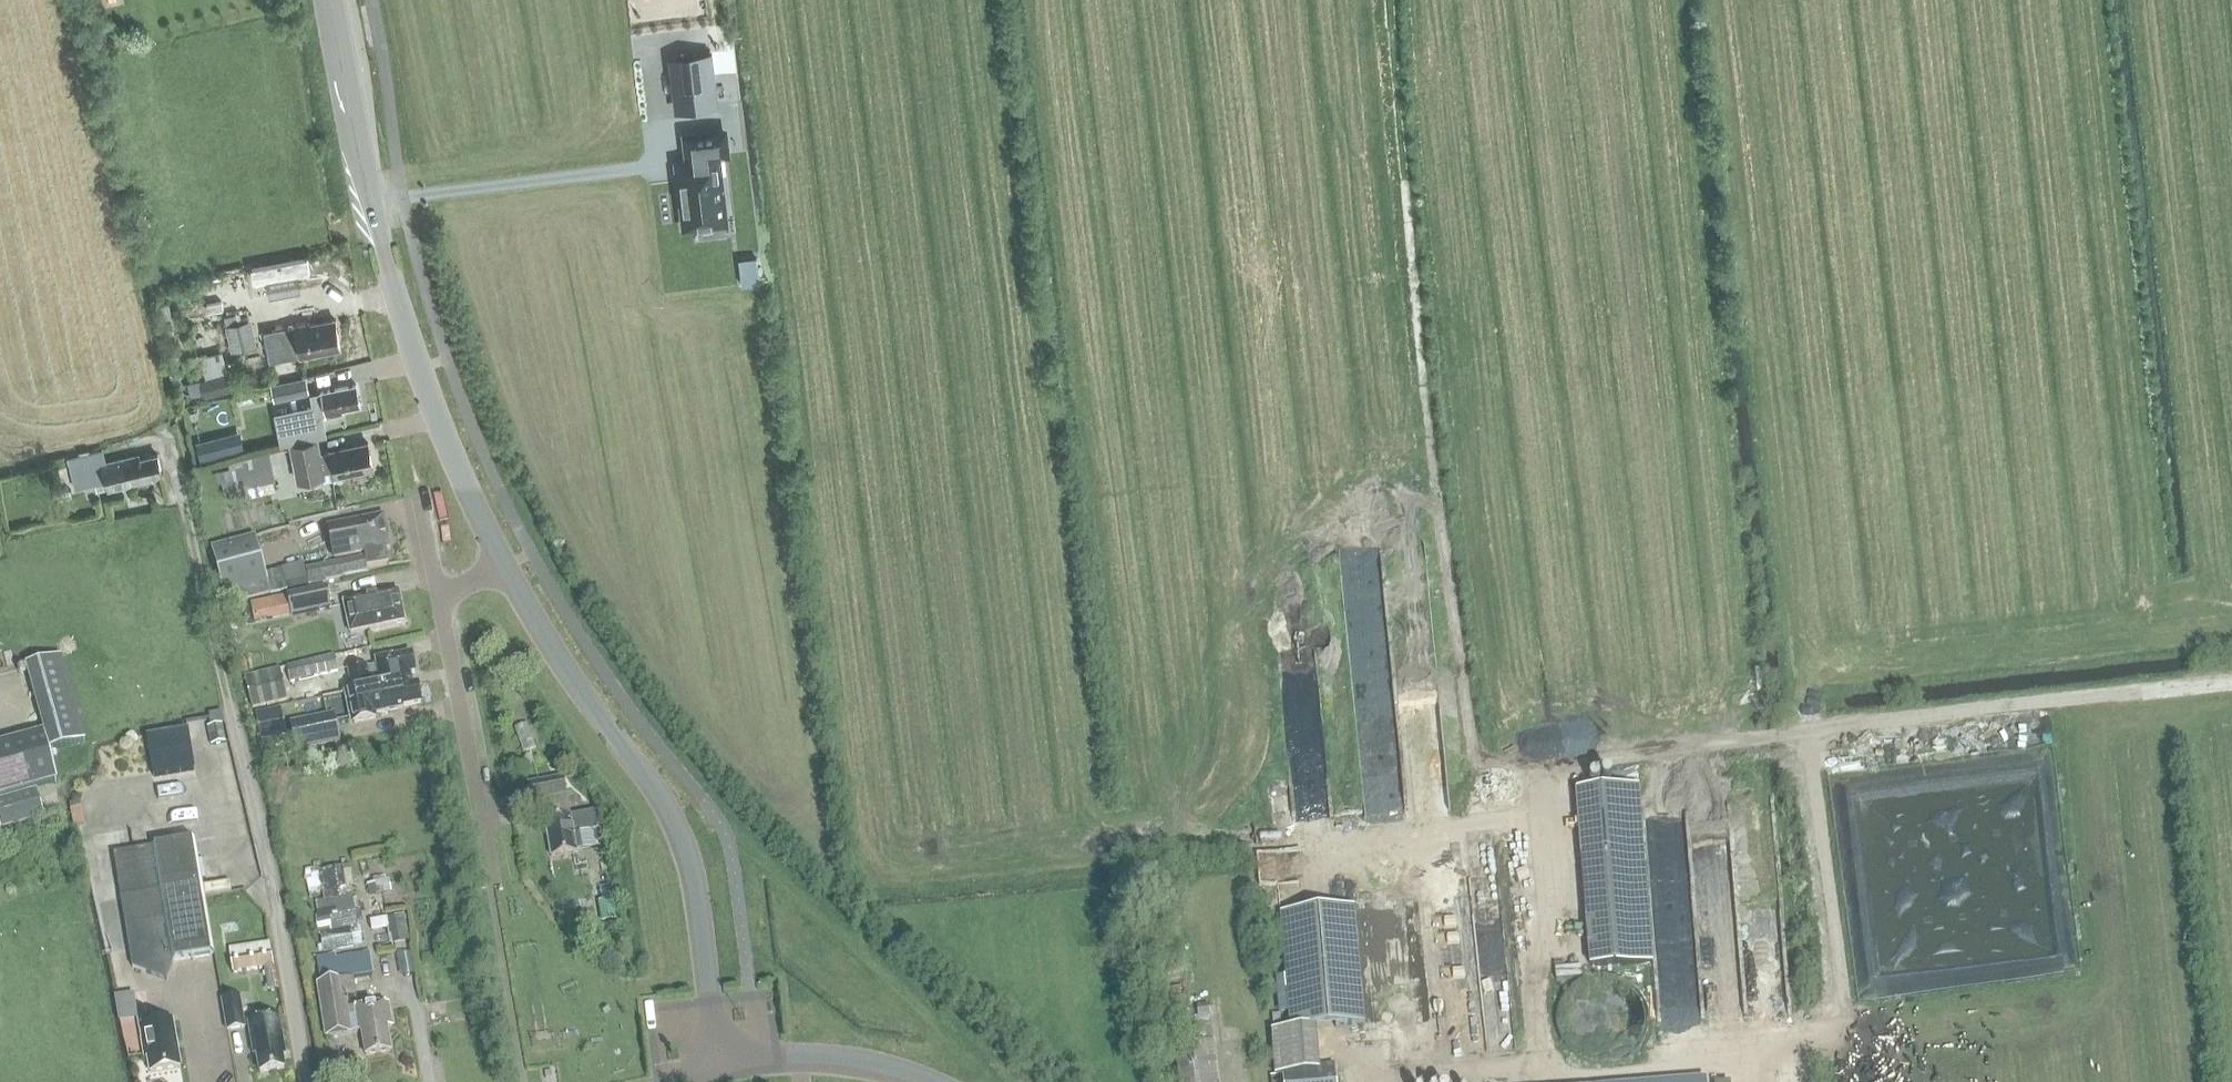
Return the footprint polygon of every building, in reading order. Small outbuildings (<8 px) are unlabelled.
[(712,54),(668,60),(672,95),(716,90),(712,54)] [(690,164),(679,165),(686,231),(726,226),(718,159),(728,158),(725,136),(687,140),(690,164)] [(257,274),(247,276),(250,291),(260,289),(257,274)] [(311,325),(310,323),(293,326),(293,327),(263,332),(269,363),(299,357),(315,354),(315,353),(340,348),(334,320),(311,325)] [(232,352),(253,347),(247,321),(226,326),(232,352)] [(172,323),(163,325),(166,338),(175,335),(172,323)] [(233,391),(228,374),(200,381),(205,399),(233,391)] [(271,386),(275,402),(309,395),(306,378),(271,386)] [(359,406),(355,386),(311,394),(314,408),(275,415),(281,443),(323,434),(320,415),(324,414),(324,417),(343,413),(342,409),(359,406)] [(227,437),(203,443),(207,460),(231,454),(227,437)] [(373,469),(368,444),(319,455),(316,441),(289,447),(297,483),(330,476),(330,480),(347,477),(347,474),(373,469)] [(162,475),(157,456),(138,461),(137,457),(105,464),(102,453),(68,461),(75,490),(105,483),(107,493),(152,482),(151,478),(162,475)] [(219,471),(224,491),(275,480),(269,453),(242,459),(243,466),(219,471)] [(57,501),(72,497),(70,490),(55,493),(57,501)] [(384,548),(389,547),(383,517),(355,523),(355,524),(328,530),(333,558),(362,552),(365,566),(387,562),(384,548)] [(254,540),(211,549),(219,592),(263,584),(254,540)] [(365,571),(363,557),(339,562),(341,575),(365,571)] [(322,567),(307,571),(310,584),(325,580),(322,567)] [(290,615),(329,606),(325,587),(286,595),(290,615)] [(341,603),(348,634),(404,622),(397,591),(361,599),(341,603)] [(267,619),(263,598),(249,601),(253,622),(267,619)] [(392,657),(392,656),(375,659),(376,665),(366,667),(366,665),(347,669),(352,691),(411,679),(410,673),(414,673),(410,653),(392,657)] [(41,804),(37,790),(57,785),(47,752),(85,742),(61,656),(25,667),(43,734),(23,740),(0,746),(0,826),(44,814),(41,804)] [(337,671),(333,656),(286,668),(290,683),(337,671)] [(244,678),(252,710),(287,701),(279,669),(244,678)] [(352,691),(347,692),(354,723),(376,718),(375,713),(402,707),(402,706),(420,702),(416,683),(412,684),(411,679),(352,691)] [(268,711),(255,714),(260,740),(273,737),(268,711)] [(212,729),(208,729),(212,747),(226,744),(222,726),(225,726),(222,712),(209,715),(212,729)] [(339,742),(333,714),(290,723),(296,751),(339,742)] [(193,770),(186,731),(147,737),(153,776),(193,770)] [(548,799),(551,820),(544,821),(551,856),(576,852),(573,836),(597,832),(594,812),(569,816),(563,778),(528,785),(531,802),(548,799)] [(1575,786),(1587,958),(1649,953),(1637,782),(1575,786)] [(213,951),(194,837),(113,851),(132,965),(165,978),(173,958),(213,951)] [(385,859),(373,861),(374,875),(386,873),(385,859)] [(326,888),(353,887),(352,865),(325,867),(326,888)] [(390,879),(376,882),(378,895),(392,893),(390,879)] [(1359,901),(1371,1021),(1430,1015),(1418,895),(1359,901)] [(612,899),(597,902),(601,923),(616,920),(612,899)] [(1363,1023),(1353,907),(1281,914),(1291,1029),(1313,1027),(1363,1023)] [(407,914),(390,917),(394,945),(411,942),(407,914)] [(319,933),(323,953),(363,945),(360,926),(319,933)] [(263,969),(267,991),(278,990),(274,967),(273,967),(269,943),(228,949),(230,959),(229,960),(231,974),(263,969)] [(391,1026),(387,1003),(354,1008),(355,1017),(347,1018),(344,1000),(353,998),(350,979),(372,975),(369,952),(342,956),(342,958),(334,960),(333,954),(316,957),(320,983),(316,984),(324,1037),(361,1030),(365,1056),(390,1052),(386,1027),(391,1026)] [(245,1029),(240,996),(220,1000),(226,1032),(245,1029)] [(1213,1045),(1208,1005),(1195,1006),(1197,1019),(1161,1024),(1165,1048),(1172,1047),(1177,1081),(1219,1081),(1213,1045)] [(147,1053),(149,1069),(180,1065),(172,1018),(151,1022),(149,1009),(137,1011),(144,1054),(147,1053)] [(256,1052),(259,1070),(283,1066),(281,1055),(284,1054),(278,1015),(247,1020),(253,1052),(256,1052)] [(1281,1073),(1317,1070),(1313,1027),(1291,1029),(1271,1030),(1275,1074),(1281,1073)] [(1333,1068),(1317,1070),(1281,1073),(1282,1081),(1334,1081),(1333,1068)]
